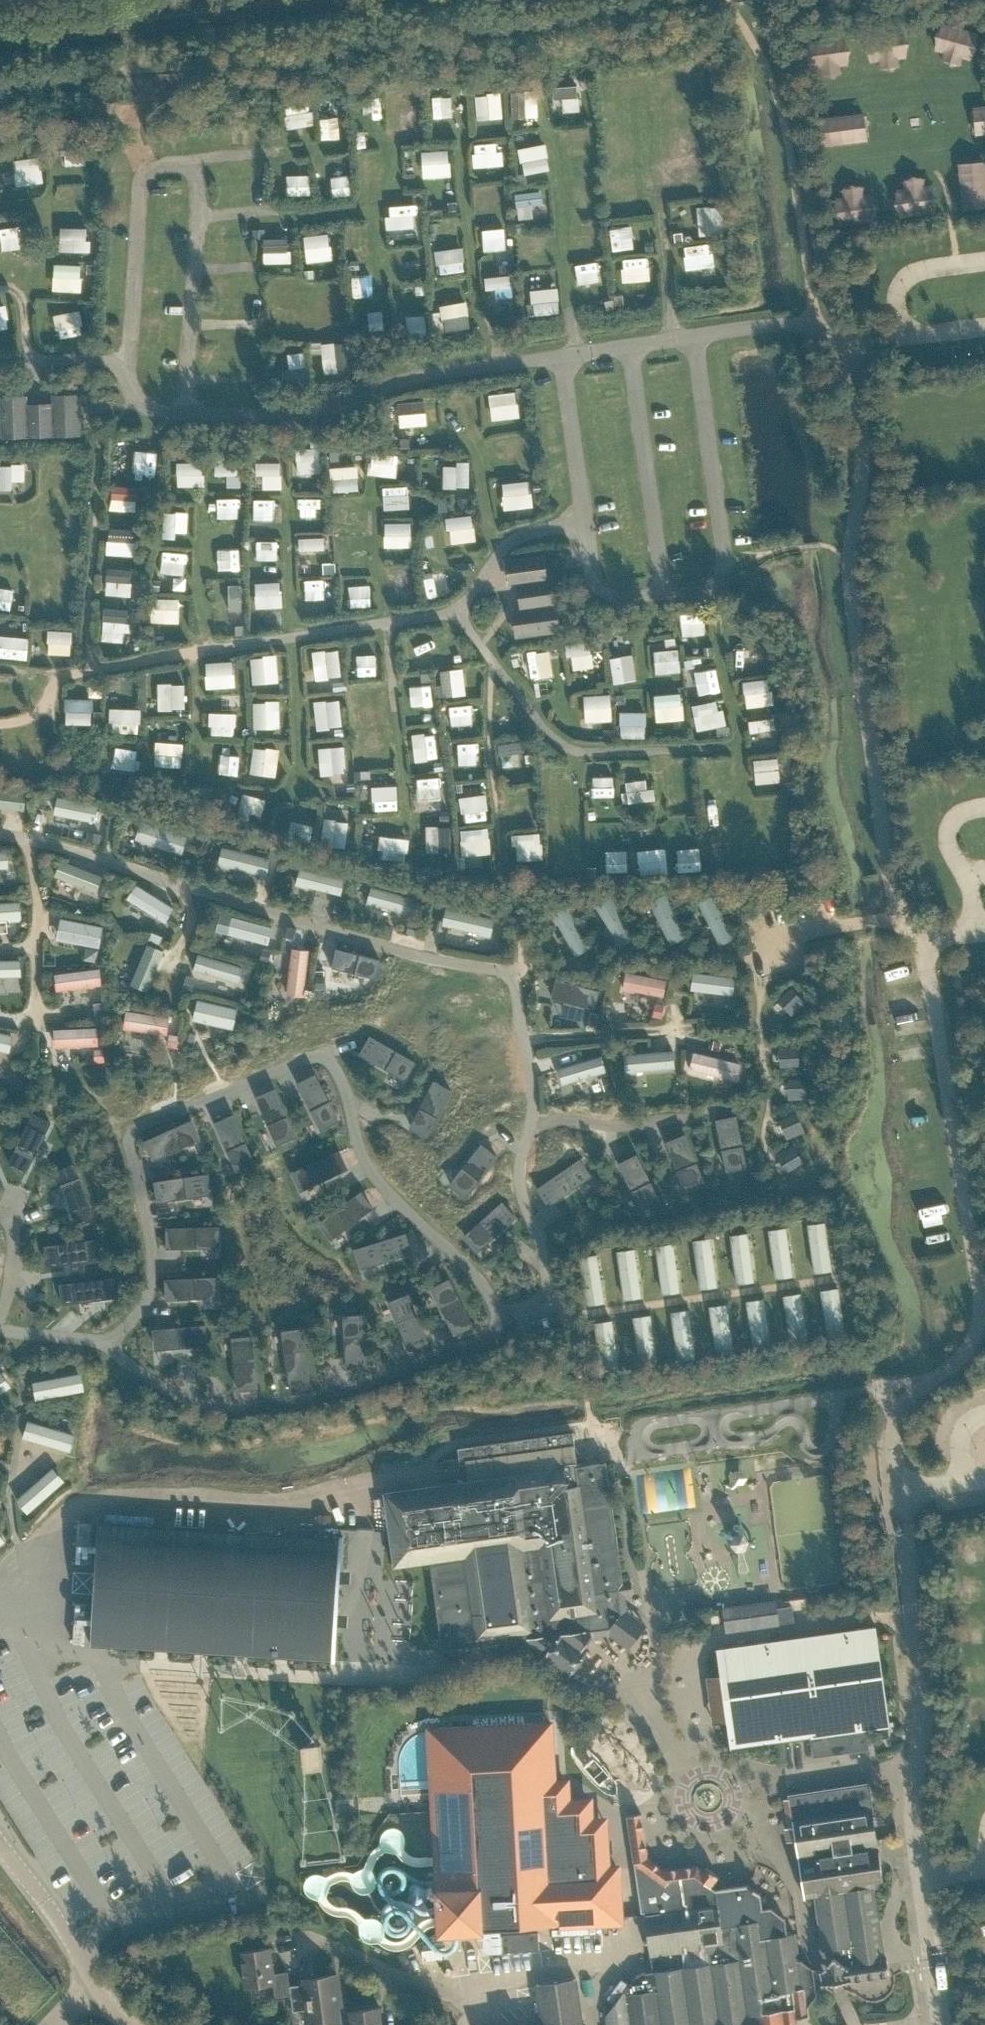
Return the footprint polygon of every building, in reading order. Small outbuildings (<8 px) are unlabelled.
[(918,53),(903,54),(906,84),(920,83),(921,90),(943,88),(943,85),(948,85),(948,88),(971,86),(970,79),(984,77),(982,48),(968,49),(967,42),(945,44),(945,46),(940,46),(940,44),(917,46),(918,53)] [(524,76),(515,76),(515,85),(516,85),(525,84),(525,83),(524,76)] [(961,142),(932,149),(945,198),(974,190),(961,142)] [(644,240),(630,243),(636,272),(650,269),(652,276),(674,271),(673,269),(678,268),(679,270),(701,265),(699,258),(714,255),(707,226),(693,229),(692,222),(669,227),(670,229),(665,230),(665,228),(642,233),(644,240)] [(0,396),(0,406),(1,438),(80,435),(80,393),(52,394),(52,403),(28,403),(28,395),(0,396)] [(339,451),(330,452),(331,460),(339,459),(339,451)] [(216,452),(216,461),(225,461),(225,452),(216,452)] [(39,458),(30,458),(30,467),(39,467),(39,458)] [(468,497),(458,498),(459,506),(469,505),(468,497)] [(421,519),(412,519),(413,528),(421,528),(421,519)] [(546,551),(504,558),(508,585),(516,585),(519,609),(511,609),(515,637),(560,631),(553,576),(548,577),(546,551)] [(335,563),(324,563),(324,572),(335,572),(335,563)] [(134,611),(133,619),(141,619),(141,611),(134,611)] [(675,638),(665,639),(666,649),(676,648),(675,638)] [(431,672),(422,672),(422,680),(431,680),(431,672)] [(346,680),(333,682),(334,690),(347,689),(346,680)] [(614,728),(605,729),(605,738),(615,737),(614,728)] [(534,752),(524,753),(525,762),(535,761),(534,752)] [(442,761),(435,762),(436,770),(443,769),(442,761)] [(449,810),(441,810),(441,819),(449,819),(449,810)] [(697,814),(688,815),(688,823),(697,822),(697,814)] [(88,831),(87,839),(99,841),(101,833),(88,831)] [(192,832),(190,839),(201,843),(203,835),(192,832)] [(273,846),(270,854),(279,857),(282,848),(273,846)] [(534,863),(533,871),(545,872),(545,863),(534,863)] [(597,866),(588,866),(588,876),(597,876),(597,866)] [(337,898),(334,910),(341,911),(344,899),(337,898)] [(410,922),(407,932),(415,934),(417,924),(410,922)] [(289,925),(286,935),(294,937),(297,927),(289,925)] [(86,947),(85,958),(96,960),(98,949),(86,947)] [(264,948),(260,959),(268,961),(271,950),(264,948)] [(187,975),(183,987),(191,989),(195,977),(187,975)] [(147,992),(143,1003),(151,1006),(155,995),(147,992)] [(102,1001),(95,1002),(96,1014),(103,1013),(102,1001)] [(656,1002),(653,1015),(662,1016),(664,1004),(656,1002)] [(591,1010),(589,1021),(596,1023),(599,1012),(591,1010)] [(185,1030),(183,1039),(194,1042),(196,1033),(185,1030)] [(170,1033),(168,1045),(177,1046),(179,1034),(170,1033)] [(714,1039),(712,1048),(719,1049),(721,1041),(714,1039)] [(612,1075),(602,1078),(605,1089),(615,1086),(612,1075)] [(474,1445),(458,1447),(460,1462),(476,1460),(575,1446),(573,1431),(474,1445)] [(578,1465),(575,1446),(476,1460),(478,1478),(578,1465)] [(478,1478),(384,1491),(389,1530),(394,1566),(431,1561),(443,1649),(525,1638),(545,1654),(543,1656),(569,1675),(588,1651),(583,1647),(592,1635),(611,1633),(616,1626),(617,1625),(622,1620),(622,1617),(627,1612),(624,1592),(618,1589),(622,1582),(606,1461),(578,1465),(478,1478)] [(333,1657),(342,1536),(99,1520),(91,1641),(333,1657)] [(776,1598),(723,1606),(726,1630),(726,1632),(780,1624),(779,1623),(795,1621),(792,1606),(777,1608),(776,1598)] [(692,1628),(707,1626),(705,1615),(691,1617),(692,1628)] [(876,1624),(716,1647),(720,1673),(727,1718),(731,1746),(812,1736),(814,1756),(870,1749),(867,1729),(891,1726),(876,1624)] [(720,1673),(709,1675),(716,1720),(727,1718),(720,1673)] [(551,1721),(429,1728),(440,1930),(483,1928),(483,1927),(620,1920),(617,1866),(593,1868),(592,1853),(605,1852),(604,1847),(604,1839),(591,1840),(589,1800),(567,1801),(566,1781),(554,1782),(551,1721)] [(869,1783),(790,1795),(805,1896),(816,1895),(874,1886),(884,1885),(869,1783)] [(654,1812),(630,1816),(645,1911),(660,1909),(671,1893),(663,1887),(671,1877),(686,1875),(664,1854),(658,1812),(654,1812)] [(605,2017),(606,2024),(773,2024),(771,2012),(809,2006),(808,2005),(817,1994),(813,1965),(798,1954),(795,1933),(787,1935),(785,1917),(771,1907),(763,1908),(761,1893),(749,1884),(715,1889),(711,1886),(719,1876),(705,1866),(698,1876),(694,1873),(660,1879),(651,1872),(643,1873),(640,1871),(641,1870),(638,1868),(636,1857),(634,1858),(642,1912),(645,1911),(650,1944),(651,1955),(706,1947),(707,1951),(709,1951),(710,1963),(654,1972),(654,1970),(638,1973),(605,2017)] [(874,1886),(816,1895),(823,1949),(831,1948),(832,1957),(831,1958),(832,1959),(833,1958),(842,1965),(848,1969),(850,1969),(851,1977),(850,1977),(847,1979),(847,1980),(851,1979),(851,1978),(889,1973),(887,1958),(884,1958),(884,1952),(879,1952),(878,1946),(880,1942),(882,1942),(874,1886)] [(276,1997),(292,1996),(290,1985),(288,1969),(274,1971),(270,1944),(239,1949),(245,1987),(274,1982),(276,1997)] [(835,1983),(847,1980),(847,1979),(850,1977),(851,1977),(850,1969),(848,1969),(842,1965),(833,1958),(832,1959),(831,1958),(817,1967),(820,1985),(835,1983)] [(292,1996),(294,2010),(303,2009),(305,2024),(327,2024),(343,2023),(340,2001),(344,2000),(339,1972),(302,1977),(303,1982),(290,1985),(292,1996)] [(500,2024),(582,2024),(575,1977),(535,1983),(539,2019),(500,2024)] [(351,2010),(353,2024),(383,2024),(380,2006),(351,2010)] [(810,2015),(809,2006),(771,2012),(773,2024),(798,2024),(797,2017),(810,2015)]
